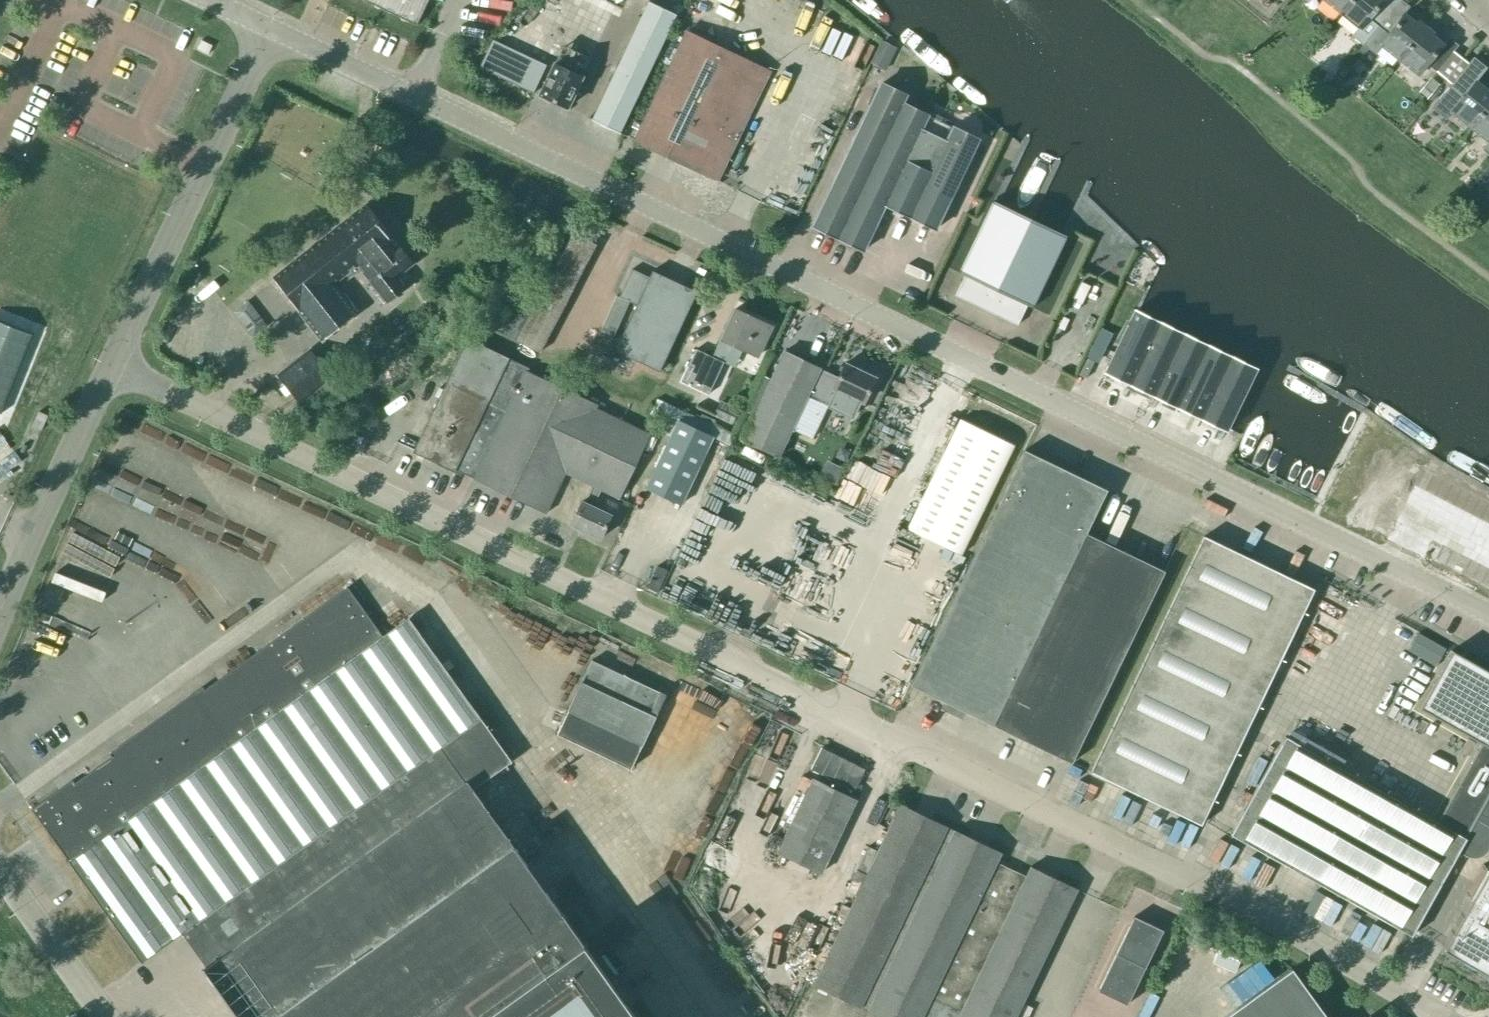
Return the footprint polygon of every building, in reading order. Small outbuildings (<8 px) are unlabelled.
[(416,25),(428,0),(363,0),(416,25)] [(1352,0),(1324,0),(1341,13),(1352,0)] [(1399,0),(1352,0),(1341,13),(1361,29),(1369,19),(1378,25),(1378,26),(1399,0)] [(1425,27),(1417,20),(1415,23),(1404,14),(1410,7),(1401,0),(1399,0),(1378,26),(1378,25),(1358,51),(1364,55),(1368,49),(1376,55),(1382,46),(1399,60),(1425,27)] [(619,134),(676,15),(648,2),(591,120),(619,134)] [(1425,27),(1399,60),(1419,76),(1427,65),(1436,73),(1458,45),(1449,38),(1442,45),(1431,36),(1433,33),(1425,27)] [(717,180),(765,79),(747,71),(751,63),(686,32),(634,141),(699,172),(717,180)] [(1471,127),(1488,104),(1488,89),(1487,91),(1475,82),(1482,74),(1482,75),(1487,68),(1473,57),(1432,109),(1446,120),(1452,112),(1471,127)] [(566,109),(582,76),(556,63),(540,96),(566,109)] [(524,68),(516,81),(533,91),(541,79),(524,68)] [(1428,99),(1440,84),(1431,77),(1419,92),(1428,99)] [(881,82),(811,226),(864,252),(886,207),(937,232),(981,140),(953,126),(952,128),(930,117),(931,115),(905,103),(909,95),(881,82)] [(1471,127),(1488,141),(1481,150),(1488,156),(1488,104),(1471,127)] [(1032,308),(1067,236),(993,201),(959,273),(965,276),(955,296),(1017,326),(1027,305),(1032,308)] [(395,249),(388,240),(392,237),(367,205),(273,278),(298,311),(299,310),(322,340),(356,314),(332,284),(357,264),(388,303),(405,289),(395,277),(413,263),(399,246),(395,249)] [(540,353),(597,245),(573,233),(536,304),(494,330),(540,353)] [(649,277),(632,269),(619,297),(636,305),(615,351),(660,372),(697,292),(652,271),(649,277)] [(611,342),(629,302),(615,296),(597,336),(611,342)] [(758,356),(770,328),(756,322),(757,320),(734,309),(721,339),(713,357),(696,350),(681,381),(708,394),(723,362),(722,362),(731,344),(758,356)] [(1257,369),(1134,309),(1105,371),(1228,430),(1257,369)] [(465,472),(517,364),(468,341),(448,384),(447,384),(415,451),(453,469),(454,467),(465,472)] [(298,403),(331,377),(310,350),(277,376),(298,403)] [(819,372),(820,369),(784,351),(742,440),(778,457),(807,396),(819,372)] [(517,364),(465,472),(474,476),(473,479),(546,513),(565,473),(591,485),(584,502),(582,501),(570,525),(600,539),(611,515),(593,506),(601,490),(619,499),(650,434),(596,408),(598,405),(525,370),(526,368),(517,364)] [(875,379),(845,364),(837,381),(819,372),(807,396),(852,417),(859,401),(864,403),(875,379)] [(732,425),(739,409),(720,400),(713,416),(732,425)] [(41,430),(48,415),(39,411),(32,426),(41,430)] [(680,505),(713,437),(678,420),(646,489),(680,505)] [(1016,447),(962,421),(910,529),(963,554),(1016,447)] [(1390,450),(1381,469),(1350,453),(1339,474),(1370,489),(1367,495),(1391,508),(1398,496),(1413,503),(1406,516),(1488,558),(1488,500),(1390,450)] [(1071,763),(1164,572),(1085,534),(1107,490),(1025,451),(911,686),(1071,763)] [(1148,653),(1091,772),(1201,825),(1314,590),(1204,537),(1164,619),(1154,615),(1138,648),(1148,653)] [(347,587),(191,700),(189,696),(110,753),(112,756),(62,793),(59,790),(32,809),(142,962),(182,933),(207,967),(205,968),(240,1016),(636,1016),(561,913),(560,913),(472,790),(511,762),(408,619),(382,637),(347,587)] [(1419,709),(1481,744),(1448,803),(1488,826),(1488,672),(1451,651),(1419,709)] [(664,694),(592,660),(559,731),(631,765),(664,694)] [(1285,737),(1230,835),(1411,936),(1459,852),(1476,821),(1488,828),(1488,826),(1448,803),(1437,823),(1286,738),(1286,737),(1285,737)] [(821,873),(856,800),(812,779),(777,852),(821,873)] [(996,863),(1001,853),(900,804),(813,985),(880,1016),(1016,1016),(1077,889),(1031,867),(1026,877),(996,863)] [(1442,948),(1488,975),(1488,854),(1466,896),(1470,898),(1442,948)] [(1127,1005),(1163,931),(1134,917),(1098,991),(1127,1005)] [(1225,1016),(1326,1016),(1292,969),(1225,1016)]
